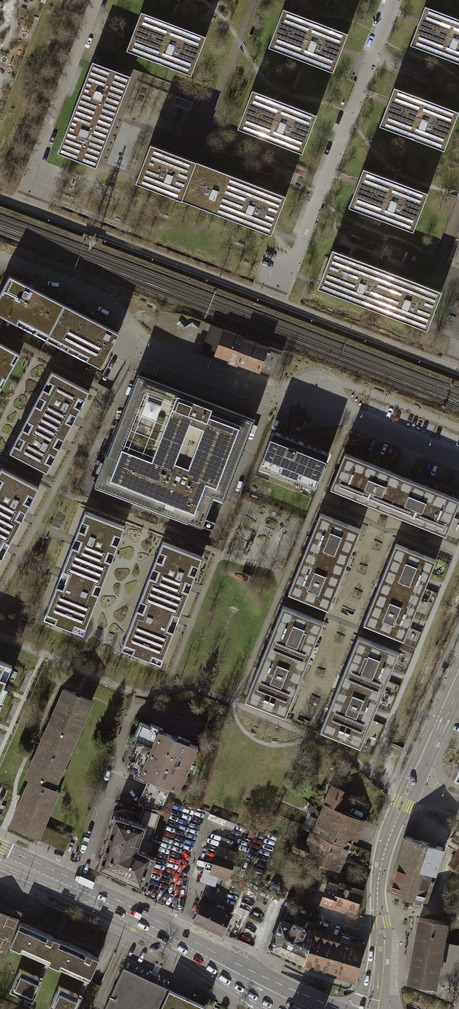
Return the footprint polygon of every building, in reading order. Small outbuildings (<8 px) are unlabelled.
[(410,44),(458,63),(458,20),(432,10),(427,21),(420,18),(410,44)] [(280,39),(275,51),(332,72),(346,34),(290,12),(286,23),(278,21),(272,37),(280,39)] [(137,23),(126,50),(179,71),(182,63),(193,67),(205,37),(148,15),(144,25),(137,23)] [(91,62),(75,108),(113,121),(118,107),(129,76),(91,62)] [(389,99),(379,126),(432,146),(435,139),(445,143),(457,112),(401,90),(397,102),(389,99)] [(248,119),(244,131),(301,153),(317,114),(260,92),(255,104),(248,101),(242,117),(248,119)] [(192,102),(180,98),(177,106),(189,110),(192,102)] [(105,141),(113,121),(75,108),(58,153),(96,167),(105,141)] [(147,145),(133,182),(269,234),(284,196),(266,189),(224,173),(185,159),(147,145)] [(357,180),(347,207),(401,227),(404,219),(415,224),(427,192),(370,170),(365,183),(357,180)] [(373,300),(383,305),(396,273),(346,254),(332,249),(320,281),(327,283),(324,290),(370,307),(373,300)] [(396,273),(383,305),(394,309),(391,316),(415,325),(418,317),(429,322),(441,290),(424,284),(396,273)] [(45,339),(64,305),(23,283),(9,276),(0,293),(0,315),(45,339)] [(104,326),(64,305),(45,339),(100,368),(118,334),(104,326)] [(237,361),(244,342),(210,329),(203,348),(237,361)] [(244,342),(237,361),(272,373),(279,355),(244,342)] [(19,354),(0,343),(0,387),(19,354)] [(30,411),(67,431),(88,391),(51,372),(30,411)] [(104,453),(92,485),(199,526),(211,495),(220,499),(251,419),(136,375),(106,454),(104,453)] [(67,431),(30,411),(8,452),(46,472),(67,431)] [(271,430),(257,466),(268,471),(269,468),(302,481),(301,484),(313,488),(327,452),(316,448),(318,445),(282,431),(281,434),(271,430)] [(331,487),(388,511),(402,476),(345,453),(331,487)] [(17,527),(38,488),(1,468),(0,470),(0,518),(17,527)] [(402,476),(388,511),(445,534),(458,500),(458,499),(402,476)] [(84,510),(68,553),(108,568),(124,526),(84,510)] [(320,513),(304,553),(343,569),(359,529),(320,513)] [(0,518),(0,560),(17,527),(0,518)] [(162,541),(146,583),(185,598),(202,556),(162,541)] [(395,544),(379,583),(419,599),(428,576),(435,560),(395,544)] [(84,632),(108,568),(68,553),(43,617),(84,632)] [(327,608),(343,569),(304,553),(288,592),(327,608)] [(160,662),(185,598),(146,583),(121,646),(160,662)] [(412,614),(419,599),(379,583),(363,622),(403,638),(412,614)] [(284,605),(267,645),(306,661),(323,621),(284,605)] [(358,636),(341,676),(381,692),(391,668),(397,652),(358,636)] [(284,715),(306,661),(267,645),(245,699),(284,715)] [(9,666),(0,662),(0,687),(9,666)] [(375,706),(381,692),(341,676),(320,729),(359,745),(375,706)] [(63,689),(49,721),(77,733),(91,701),(63,689)] [(25,776),(30,778),(53,788),(77,733),(49,721),(25,776)] [(148,786),(141,801),(154,805),(162,807),(171,787),(179,791),(198,746),(189,742),(190,739),(178,734),(177,737),(161,730),(163,727),(151,722),(149,725),(140,721),(133,737),(136,738),(129,752),(132,753),(130,758),(129,757),(127,762),(128,763),(126,768),(135,771),(133,775),(141,778),(142,775),(150,778),(147,785),(148,786)] [(10,824),(37,836),(42,825),(57,790),(53,788),(30,778),(10,824)] [(325,806),(320,819),(338,828),(345,812),(342,811),(346,801),(338,797),(341,789),(345,783),(334,779),(323,805),(325,806)] [(114,814),(97,868),(145,890),(161,842),(152,838),(162,809),(143,805),(138,822),(114,814)] [(364,821),(345,812),(338,828),(320,819),(313,833),(334,842),(334,841),(346,846),(350,838),(355,831),(358,832),(364,821)] [(70,837),(42,825),(37,836),(36,839),(64,851),(70,837)] [(340,859),(346,846),(334,841),(334,842),(313,833),(310,831),(306,843),(297,840),(293,850),(336,869),(340,859)] [(406,836),(389,888),(425,899),(443,847),(406,836)] [(218,873),(229,877),(233,864),(237,852),(218,846),(211,869),(210,870),(218,873)] [(450,864),(458,870),(458,849),(450,864)] [(240,867),(233,864),(229,877),(236,879),(240,867)] [(215,884),(218,873),(210,870),(211,869),(206,868),(204,880),(215,884)] [(327,885),(321,902),(343,909),(344,907),(356,911),(363,891),(339,883),(337,889),(327,885)] [(242,893),(237,906),(247,910),(251,896),(242,893)] [(215,908),(201,902),(194,919),(223,933),(231,916),(223,912),(224,908),(217,905),(215,908)] [(304,961),(313,931),(315,924),(307,920),(304,927),(294,923),(298,915),(287,910),(282,922),(281,921),(279,925),(277,930),(276,930),(273,936),(274,936),(269,945),(273,947),(273,946),(280,950),(279,950),(293,956),(299,959),(303,961),(304,961)] [(17,919),(0,911),(0,957),(17,919)] [(436,982),(437,974),(443,943),(446,922),(420,917),(410,969),(409,979),(435,984),(436,982)] [(45,960),(48,962),(59,939),(20,921),(10,945),(19,949),(21,944),(35,951),(33,955),(45,960)] [(313,931),(304,961),(303,961),(302,964),(354,979),(364,946),(349,941),(351,936),(342,933),(340,939),(313,931)] [(99,956),(59,939),(48,962),(59,966),(61,962),(75,968),(73,973),(84,978),(88,979),(89,980),(99,956)] [(443,943),(437,974),(458,978),(458,945),(443,943)] [(41,978),(48,962),(45,960),(38,976),(41,978)] [(38,976),(19,968),(9,990),(32,1000),(41,978),(38,976)] [(206,1006),(169,989),(167,994),(152,987),(153,984),(147,982),(146,984),(121,973),(105,1008),(205,1008),(206,1006)] [(437,974),(436,982),(457,986),(458,987),(458,978),(437,974)] [(80,996),(88,979),(84,978),(77,994),(80,996)] [(58,986),(48,1007),(53,1008),(75,1008),(80,996),(77,994),(58,986)]
